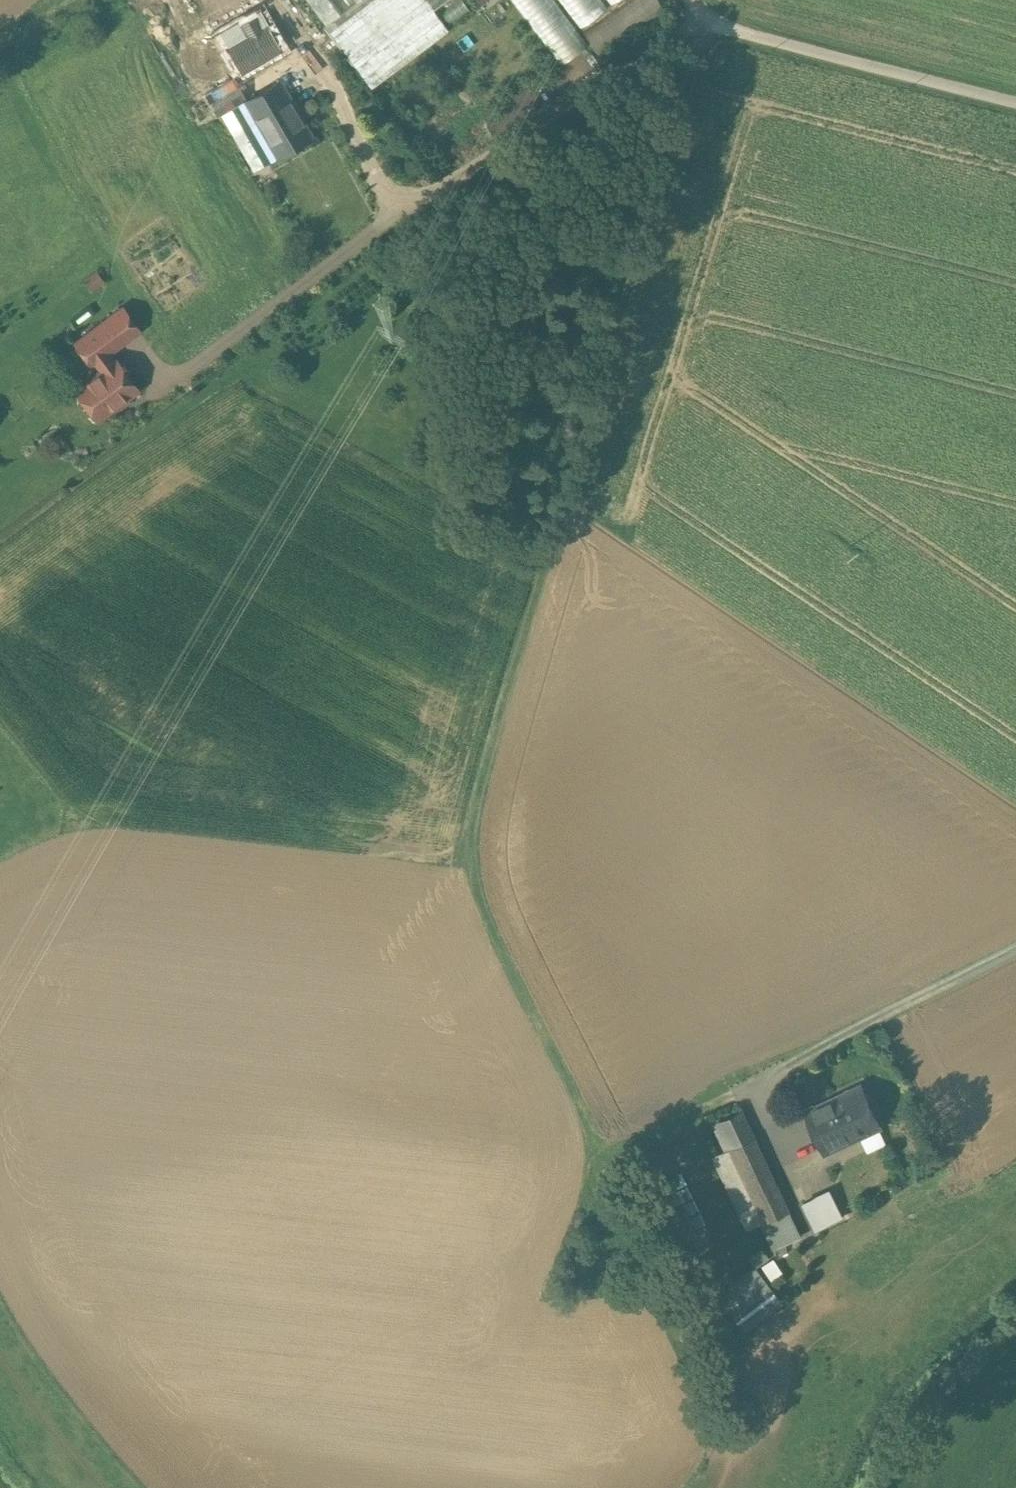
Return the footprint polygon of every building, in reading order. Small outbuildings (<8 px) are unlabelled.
[(326,26),(356,3),(353,0),(306,0),(326,26)] [(326,26),(373,89),(450,31),(434,10),(447,0),(360,0),(356,3),(326,26)] [(555,0),(516,0),(560,63),(586,45),(555,0)] [(580,27),(607,7),(602,0),(561,0),(580,27)] [(261,13),(219,37),(233,62),(231,63),(234,69),(237,68),(240,73),(281,49),(261,13)] [(215,118),(219,116),(244,101),(249,99),(236,75),(201,95),(215,118)] [(249,99),(244,101),(276,158),(313,137),(280,81),(249,99)] [(244,101),(219,116),(251,172),(276,158),(244,101)] [(122,308),(102,322),(119,345),(139,330),(122,308)] [(96,363),(102,371),(114,361),(108,353),(119,345),(102,322),(75,342),(92,365),(96,363)] [(102,371),(76,389),(97,418),(137,389),(116,360),(114,361),(102,371)] [(861,1086),(807,1112),(826,1152),(880,1126),(861,1086)] [(751,1137),(712,1156),(748,1230),(760,1225),(787,1211),(751,1137)] [(830,1190),(801,1204),(814,1229),(843,1215),(830,1190)] [(787,1211),(760,1225),(773,1250),(800,1237),(787,1211)] [(751,1255),(757,1265),(770,1257),(764,1247),(751,1255)] [(772,1259),(757,1268),(764,1279),(778,1269),(772,1259)] [(781,1302),(767,1283),(728,1312),(743,1331),(781,1302)]
